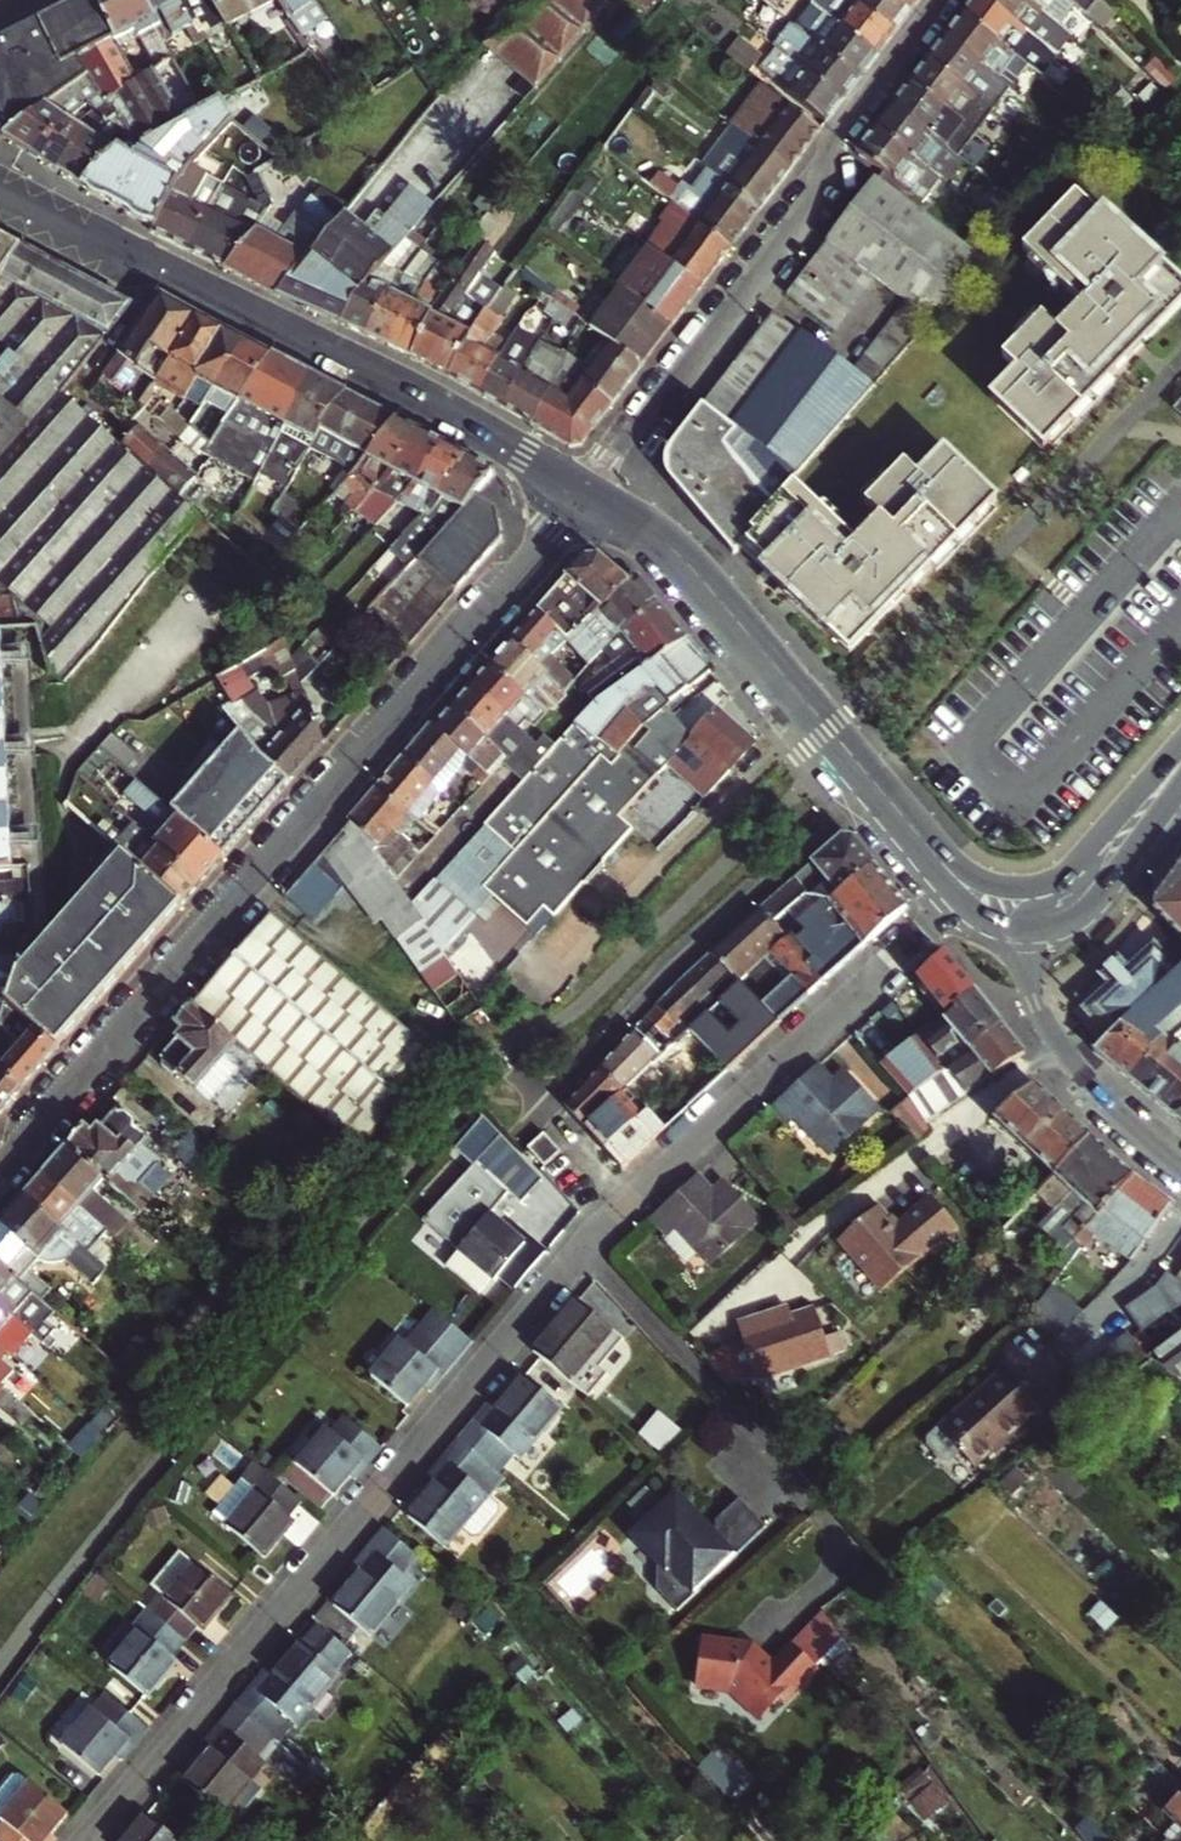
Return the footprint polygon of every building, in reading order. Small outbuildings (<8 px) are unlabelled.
[(95,0),(79,0),(39,20),(65,65),(77,58),(89,76),(94,82),(109,101),(114,109),(123,121),(132,134),(139,143),(204,109),(175,61),(139,82),(133,71),(118,43),(95,0)] [(118,43),(138,34),(141,40),(157,31),(150,20),(154,18),(154,17),(145,0),(95,0),(118,43)] [(154,17),(165,11),(168,18),(163,21),(178,50),(197,39),(194,35),(176,0),(145,0),(154,17)] [(209,0),(176,0),(194,35),(199,32),(221,21),(214,9),(209,0)] [(214,9),(221,21),(227,30),(278,3),(276,0),(209,0),(214,9)] [(278,3),(291,22),(317,4),(314,0),(276,0),(278,3)] [(359,14),(374,3),(371,0),(349,0),(359,14)] [(610,4),(605,0),(523,0),(497,31),(485,46),(492,51),(526,79),(515,92),(527,102),(610,4)] [(880,54),(897,32),(855,0),(818,0),(814,4),(880,54)] [(897,32),(914,9),(902,0),(855,0),(897,32)] [(914,9),(921,0),(902,0),(914,9)] [(1030,64),(1039,72),(1056,54),(1055,53),(1046,43),(989,0),(973,0),(963,13),(1030,64)] [(1046,43),(1055,53),(1073,35),(1061,24),(1030,0),(989,0),(1046,43)] [(1061,24),(1076,3),(1072,0),(1030,0),(1061,24)] [(1076,3),(1086,14),(1100,0),(1072,0),(1076,3)] [(814,4),(797,27),(862,77),(874,61),(880,54),(814,4)] [(945,36),(945,37),(1012,88),(1030,64),(963,13),(945,36)] [(39,20),(0,39),(0,109),(7,132),(63,93),(89,76),(77,58),(65,65),(39,20)] [(797,27),(780,50),(845,100),(862,77),(797,27)] [(928,59),(995,110),(1012,88),(945,37),(928,59)] [(763,61),(738,42),(727,56),(751,75),(763,61)] [(441,100),(448,106),(492,51),(485,46),(470,64),(441,100)] [(762,73),(827,123),(845,100),(780,50),(762,73)] [(133,71),(139,82),(175,61),(171,54),(158,61),(156,58),(133,71)] [(928,59),(910,83),(977,133),(995,110),(928,59)] [(4,136),(32,153),(75,124),(109,101),(94,82),(68,100),(63,93),(7,132),(4,136)] [(977,133),(910,83),(893,105),(960,156),(977,133)] [(747,107),(768,124),(785,101),(764,85),(747,107)] [(512,89),(475,133),(489,144),(527,102),(515,92),(512,89)] [(204,109),(139,143),(121,154),(106,163),(83,186),(155,228),(195,165),(235,123),(223,99),(216,103),(204,109)] [(875,129),(874,130),(942,180),(960,156),(893,105),(875,129)] [(792,106),(768,138),(730,108),(723,116),(740,130),(758,145),(791,170),(822,129),(792,106)] [(75,124),(32,153),(51,165),(58,169),(123,121),(114,109),(84,130),(75,124)] [(723,116),(715,127),(731,141),(740,130),(723,116)] [(123,121),(58,169),(83,186),(106,163),(121,154),(110,147),(132,134),(123,121)] [(752,157),(730,186),(739,193),(761,210),(778,187),(791,170),(758,145),(740,130),(731,141),(752,157)] [(858,151),(885,172),(925,202),(942,180),(874,130),(858,151)] [(728,175),(701,153),(696,160),(705,167),(723,181),(728,175)] [(259,172),(264,183),(287,167),(278,159),(259,172)] [(211,176),(195,165),(155,228),(152,232),(188,250),(226,188),(209,178),(211,176)] [(701,225),(732,248),(761,210),(739,193),(730,186),(723,181),(705,167),(701,172),(725,192),(701,225)] [(855,261),(877,278),(908,301),(935,322),(987,263),(879,181),(877,180),(829,241),(855,261)] [(226,188),(188,250),(225,268),(259,229),(275,206),(274,203),(268,206),(266,201),(271,198),(264,183),(259,186),(262,191),(246,218),(240,215),(247,201),(226,188)] [(335,227),(347,214),(308,184),(293,203),(305,211),(309,207),(335,227)] [(347,214),(335,227),(312,256),(279,296),(293,302),(303,306),(343,325),(358,296),(371,281),(406,240),(435,206),(411,187),(386,217),(360,197),(347,214)] [(1025,250),(1077,299),(1053,324),(1045,316),(1006,358),(1020,372),(995,399),(1048,449),(1136,355),(1131,350),(1142,339),(1147,344),(1180,308),(1180,285),(1105,214),(1102,218),(1077,194),(1025,250)] [(465,266),(454,282),(436,314),(412,358),(451,377),(472,341),(479,330),(502,291),(481,276),(497,253),(494,251),(517,222),(496,206),(473,235),(473,236),(480,242),(473,253),(465,266)] [(619,223),(649,246),(663,257),(673,243),(630,209),(619,223)] [(671,263),(702,288),(732,248),(701,225),(671,263)] [(312,256),(259,229),(225,268),(240,276),(279,296),(312,256)] [(23,247),(0,234),(0,280),(23,247)] [(473,236),(466,247),(473,253),(480,242),(473,236)] [(406,240),(371,281),(358,296),(343,325),(366,336),(388,293),(392,293),(402,273),(406,275),(424,252),(406,240)] [(821,251),(818,255),(844,274),(855,261),(829,241),(821,251)] [(132,306),(23,247),(0,280),(0,598),(13,598),(16,611),(19,627),(35,626),(45,657),(49,675),(61,685),(156,573),(204,520),(179,498),(152,473),(132,455),(122,447),(115,441),(63,394),(132,306)] [(388,293),(366,336),(390,347),(422,282),(426,284),(441,264),(433,258),(424,252),(406,275),(402,273),(392,293),(388,293)] [(818,255),(808,268),(834,288),(844,274),(818,255)] [(671,263),(656,284),(621,257),(614,267),(599,256),(592,265),(625,290),(672,327),(702,288),(671,263)] [(422,282),(390,347),(400,353),(412,358),(436,314),(454,282),(465,266),(453,258),(447,267),(441,264),(426,284),(422,282)] [(877,278),(855,261),(844,274),(867,291),(877,278)] [(808,268),(798,281),(824,301),(834,288),(808,268)] [(867,291),(844,274),(834,288),(857,304),(867,291)] [(788,295),(814,314),(824,301),(798,281),(788,295)] [(479,330),(492,338),(517,297),(504,287),(502,291),(479,330)] [(857,304),(834,288),(824,301),(847,318),(857,304)] [(672,327),(625,290),(594,329),(612,342),(643,365),(668,331),(672,327)] [(541,299),(551,306),(555,300),(546,293),(541,299)] [(158,379),(199,315),(162,295),(104,376),(122,389),(138,367),(158,379)] [(560,313),(551,306),(541,299),(537,304),(555,319),(560,313)] [(564,307),(555,300),(551,306),(560,313),(564,307)] [(814,314),(837,331),(847,318),(824,301),(814,314)] [(908,301),(898,314),(924,334),(931,326),(935,322),(908,301)] [(560,313),(555,319),(566,328),(575,315),(564,307),(560,313)] [(801,335),(774,313),(764,326),(792,347),(801,335)] [(924,334),(898,314),(888,328),(913,346),(924,334)] [(238,336),(199,315),(158,379),(155,383),(184,401),(197,382),(214,392),(249,342),(238,336)] [(764,326),(753,340),(782,361),(792,347),(764,326)] [(913,346),(888,328),(877,342),(901,360),(913,346)] [(480,394),(504,408),(542,343),(518,330),(501,358),(480,394)] [(741,414),(730,428),(702,406),(671,448),(672,479),(734,553),(735,552),(748,542),(754,537),(749,532),(793,482),(879,385),(857,368),(853,374),(801,335),(792,347),(782,361),(772,374),(761,387),(751,400),(741,414)] [(782,361),(753,340),(743,353),(772,374),(782,361)] [(451,377),(480,394),(501,358),(472,341),(451,377)] [(209,445),(234,410),(272,354),(249,342),(214,392),(190,428),(208,445),(209,445)] [(582,380),(614,403),(643,365),(612,342),(590,370),(570,355),(568,369),(573,373),(582,380)] [(877,342),(867,355),(890,372),(901,360),(877,342)] [(504,408),(534,425),(556,388),(564,375),(568,369),(570,355),(542,343),(504,408)] [(772,374),(743,353),(737,361),(733,366),(761,387),(772,374)] [(224,501),(197,477),(179,498),(204,520),(262,572),(282,550),(274,544),(244,519),(238,514),(253,487),(262,469),(276,443),(312,376),(272,354),(234,410),(209,445),(204,454),(215,460),(239,474),(224,501)] [(890,372),(867,355),(857,368),(879,385),(890,372)] [(761,387),(733,366),(723,379),(751,400),(761,387)] [(568,369),(564,375),(569,379),(573,373),(568,369)] [(292,483),(321,428),(318,427),(347,394),(319,379),(312,376),(276,443),(287,448),(273,474),(291,484),(292,483)] [(751,400),(723,379),(713,393),(741,414),(751,400)] [(582,380),(570,397),(556,388),(534,425),(572,447),(582,445),(614,403),(582,380)] [(190,428),(214,392),(197,382),(184,401),(175,414),(188,426),(190,428)] [(143,403),(147,407),(156,397),(150,391),(143,403)] [(741,414),(713,393),(702,406),(730,428),(741,414)] [(343,482),(399,421),(356,398),(347,394),(318,427),(321,428),(334,435),(324,454),(348,467),(327,491),(332,495),(343,482)] [(167,407),(159,418),(180,436),(188,426),(175,414),(167,407)] [(343,482),(363,500),(424,433),(399,421),(343,482)] [(188,426),(180,436),(200,454),(208,445),(190,428),(188,426)] [(169,453),(140,427),(122,447),(132,455),(152,473),(169,453)] [(382,517),(399,500),(447,446),(438,441),(424,433),(363,500),(382,517)] [(273,474),(287,448),(276,443),(262,469),(273,474)] [(447,446),(399,500),(413,512),(394,533),(400,538),(420,516),(472,460),(447,446)] [(754,537),(748,542),(770,564),(765,569),(850,653),(895,607),(890,602),(901,590),(907,595),(998,502),(946,451),(920,478),(906,464),(866,504),(874,512),(850,537),(793,482),(749,532),(754,537)] [(169,453),(152,473),(179,498),(197,477),(183,465),(169,453)] [(472,460),(420,516),(440,534),(474,497),(475,498),(495,473),(472,460)] [(292,483),(291,484),(277,510),(291,522),(307,491),(292,483)] [(260,491),(253,487),(238,514),(244,519),(260,491)] [(342,503),(332,495),(300,530),(310,539),(342,503)] [(474,497),(440,534),(417,559),(457,592),(477,568),(503,539),(498,510),(475,498),(474,497)] [(282,550),(300,530),(293,523),(274,544),(282,550)] [(581,625),(631,581),(600,557),(584,558),(539,608),(568,637),(581,625)] [(417,559),(406,571),(446,605),(457,592),(417,559)] [(398,580),(392,587),(431,622),(446,605),(406,571),(398,580)] [(639,574),(631,581),(581,625),(604,652),(606,651),(661,603),(639,574)] [(392,587),(381,598),(421,633),(431,622),(392,587)] [(381,598),(371,610),(410,645),(421,633),(381,598)] [(687,636),(661,603),(606,651),(616,665),(600,678),(585,692),(587,694),(591,698),(596,705),(687,636)] [(523,625),(512,639),(542,668),(568,637),(539,608),(523,625)] [(1,628),(19,627),(16,611),(0,612),(0,628),(1,628)] [(1,628),(0,628),(0,870),(24,869),(1,628)] [(715,670),(687,636),(596,705),(558,745),(538,765),(486,823),(515,850),(482,887),(494,898),(522,866),(583,796),(645,729),(651,723),(655,720),(657,719),(668,707),(673,701),(713,671),(715,670)] [(223,708),(262,755),(291,782),(327,741),(303,683),(292,657),(284,639),(260,654),(274,682),(287,674),(295,695),(285,707),(282,704),(275,713),(257,691),(255,692),(241,666),(219,680),(224,688),(231,701),(223,708)] [(512,639),(492,663),(548,715),(553,709),(548,702),(554,697),(559,702),(567,693),(542,668),(512,639)] [(548,715),(492,663),(472,685),(528,736),(536,727),(548,715)] [(528,736),(472,685),(454,706),(488,738),(509,757),(528,736)] [(231,701),(224,688),(212,695),(223,708),(231,701)] [(558,745),(596,705),(591,698),(549,737),(558,745)] [(463,750),(469,755),(487,773),(497,763),(480,747),(488,738),(454,706),(437,725),(463,750)] [(655,720),(661,726),(674,713),(668,707),(657,719),(655,720)] [(672,763),(684,775),(708,797),(719,785),(757,744),(721,710),(720,709),(685,748),(672,763)] [(661,726),(655,720),(651,723),(645,729),(583,796),(522,866),(548,890),(645,788),(647,790),(658,778),(672,763),(685,748),(661,726)] [(436,782),(463,750),(437,725),(433,722),(406,754),(436,782)] [(406,754),(379,786),(415,817),(418,820),(443,789),(436,782),(406,754)] [(487,773),(469,755),(462,763),(484,784),(487,781),(491,777),(487,773)] [(154,842),(158,845),(203,884),(225,858),(134,781),(124,793),(165,829),(154,842)] [(351,819),(353,820),(381,845),(375,851),(396,880),(420,854),(427,846),(422,841),(417,847),(402,834),(415,817),(379,786),(351,819)] [(620,820),(647,790),(645,788),(548,890),(522,866),(494,898),(527,928),(543,910),(554,919),(632,832),(620,820)] [(353,820),(287,896),(315,920),(347,882),(374,920),(381,914),(460,1026),(489,1005),(464,972),(448,955),(446,952),(445,950),(415,907),(412,903),(396,880),(375,851),(381,845),(353,820)] [(829,904),(876,864),(853,838),(844,838),(789,885),(777,897),(790,910),(808,893),(829,904)] [(203,884),(158,845),(138,867),(183,906),(203,884)] [(95,876),(103,883),(41,953),(65,974),(51,990),(22,963),(18,976),(11,995),(7,1004),(58,1049),(87,1015),(183,906),(138,867),(118,850),(95,876)] [(790,910),(774,925),(787,940),(739,984),(713,1008),(693,1026),(659,1057),(642,1072),(622,1091),(585,1126),(623,1169),(745,1055),(911,908),(877,866),(876,864),(829,904),(808,893),(790,910)] [(1180,941),(1180,866),(1180,867),(1180,866),(1178,869),(1179,870),(1173,877),(1172,877),(1170,880),(1171,880),(1165,888),(1164,887),(1162,890),(1163,890),(1158,897),(1157,897),(1155,899),(1156,899),(1157,899),(1156,910),(1155,910),(1154,912),(1156,913),(1180,941)] [(437,884),(415,907),(445,950),(456,940),(476,918),(437,884)] [(739,984),(787,940),(774,925),(790,910),(777,897),(708,958),(686,978),(705,999),(730,975),(739,984)] [(23,923),(22,911),(34,910),(35,902),(0,904),(0,924),(23,923)] [(193,1004),(267,1070),(307,1104),(359,1149),(440,1059),(273,912),(193,1004)] [(1180,1037),(1180,990),(1171,979),(1178,973),(1154,946),(1130,969),(1120,959),(1119,958),(1101,975),(1111,986),(1084,1011),(1109,1038),(1095,1051),(1132,1081),(1180,1037)] [(945,952),(920,977),(948,1013),(977,991),(945,952)] [(18,976),(22,963),(25,955),(0,956),(0,977),(18,976)] [(1180,990),(1180,970),(1178,973),(1171,979),(1180,990)] [(2,1016),(7,1004),(11,995),(18,976),(0,977),(0,1016),(2,1016)] [(686,978),(658,1007),(675,1026),(705,999),(686,978)] [(923,1035),(948,1068),(1003,1023),(992,1009),(977,991),(948,1013),(922,1033),(923,1035)] [(22,1090),(58,1049),(7,1004),(2,1016),(0,1020),(0,1029),(9,1038),(0,1049),(0,1069),(22,1090)] [(267,1070),(193,1004),(176,1024),(185,1031),(161,1057),(164,1060),(164,1066),(174,1075),(180,1074),(198,1089),(229,1053),(234,1057),(239,1068),(244,1073),(256,1083),(267,1070)] [(658,1007),(647,1018),(664,1037),(675,1026),(658,1007)] [(642,1072),(659,1057),(651,1048),(664,1037),(647,1018),(601,1067),(622,1091),(642,1072)] [(927,1122),(1028,1054),(1003,1023),(948,1068),(911,1099),(927,1122)] [(923,1035),(882,1068),(911,1099),(948,1068),(923,1035)] [(1132,1081),(1180,1122),(1180,1037),(1132,1081)] [(198,1089),(216,1105),(244,1073),(239,1068),(234,1057),(229,1053),(198,1089)] [(585,1126),(622,1091),(601,1067),(566,1105),(585,1126)] [(839,1087),(820,1067),(771,1112),(784,1127),(792,1120),(827,1158),(880,1110),(850,1078),(839,1087)] [(3,1111),(22,1090),(0,1069),(0,1108),(3,1111)] [(1055,1177),(1091,1138),(1036,1085),(993,1117),(1055,1177)] [(927,1122),(911,1099),(895,1111),(912,1134),(927,1122)] [(85,1128),(68,1147),(105,1179),(142,1211),(153,1199),(132,1181),(129,1184),(119,1175),(142,1148),(148,1153),(155,1143),(136,1126),(136,1119),(125,1110),(119,1111),(116,1109),(93,1135),(85,1128)] [(559,1150),(543,1131),(526,1147),(543,1165),(559,1150)] [(1135,1178),(1091,1138),(1055,1177),(1049,1183),(1065,1198),(1051,1213),(1065,1230),(1077,1240),(1135,1178)] [(421,1226),(456,1255),(444,1269),(477,1297),(490,1282),(492,1283),(498,1276),(513,1288),(544,1251),(528,1238),(523,1243),(487,1214),(505,1193),(518,1203),(538,1178),(491,1139),(421,1226)] [(53,1164),(44,1174),(99,1222),(132,1251),(146,1235),(95,1190),(105,1179),(68,1147),(53,1164)] [(99,1222),(44,1174),(24,1197),(108,1270),(118,1258),(105,1247),(107,1245),(92,1231),(99,1222)] [(718,1199),(699,1178),(672,1204),(649,1225),(663,1240),(671,1232),(706,1270),(758,1222),(728,1189),(718,1199)] [(1173,1207),(1135,1178),(1077,1240),(1085,1247),(1096,1233),(1133,1261),(1134,1261),(1173,1207)] [(881,1206),(842,1240),(887,1291),(961,1225),(935,1196),(899,1227),(881,1206)] [(108,1270),(24,1197),(0,1224),(0,1264),(34,1293),(44,1302),(53,1291),(31,1272),(39,1262),(43,1265),(48,1266),(53,1267),(57,1266),(62,1265),(65,1261),(94,1286),(108,1270)] [(1077,1240),(1067,1250),(1077,1259),(1085,1247),(1077,1240)] [(0,1264),(0,1304),(33,1333),(45,1343),(57,1330),(26,1303),(34,1293),(0,1264)] [(1179,1264),(1170,1279),(1142,1298),(1158,1323),(1180,1308),(1180,1265),(1179,1264)] [(1058,1284),(1035,1313),(1057,1342),(1086,1311),(1058,1284)] [(566,1314),(535,1350),(591,1399),(610,1377),(601,1370),(589,1360),(600,1346),(605,1350),(619,1333),(583,1303),(570,1318),(566,1314)] [(14,1356),(33,1333),(0,1304),(0,1344),(14,1356)] [(716,1369),(734,1390),(762,1378),(763,1381),(834,1351),(816,1306),(784,1319),(780,1310),(740,1327),(747,1343),(708,1359),(716,1369)] [(436,1371),(440,1375),(470,1340),(433,1309),(405,1342),(401,1339),(371,1375),(407,1405),(436,1371)] [(1079,1372),(1086,1381),(1100,1401),(1133,1373),(1151,1359),(1150,1358),(1136,1341),(1134,1338),(1129,1332),(1079,1372)] [(601,1370),(627,1340),(619,1333),(605,1350),(600,1346),(589,1360),(601,1370)] [(1150,1358),(1151,1359),(1180,1381),(1180,1335),(1150,1358)] [(11,1394),(21,1382),(12,1374),(14,1372),(0,1360),(0,1384),(11,1394)] [(1009,1367),(942,1429),(932,1438),(932,1445),(946,1460),(953,1461),(963,1451),(979,1468),(1045,1406),(1009,1367)] [(495,1413),(488,1406),(459,1440),(503,1476),(562,1407),(525,1376),(495,1413)] [(14,1417),(24,1405),(11,1394),(0,1384),(0,1404),(14,1417)] [(640,1436),(661,1454),(680,1430),(659,1413),(640,1436)] [(362,1459),(366,1463),(380,1447),(343,1416),(331,1431),(326,1427),(295,1464),(332,1494),(362,1459)] [(408,1516),(444,1547),(495,1485),(503,1476),(459,1440),(443,1458),(443,1459),(431,1473),(439,1480),(408,1516)] [(299,1498),(263,1468),(251,1482),(234,1468),(202,1505),(260,1554),(291,1518),(286,1514),(299,1498)] [(650,1574),(650,1596),(671,1619),(692,1598),(689,1594),(718,1566),(722,1570),(760,1534),(733,1505),(708,1528),(708,1537),(700,1544),(688,1531),(691,1528),(669,1505),(664,1510),(648,1494),(629,1512),(645,1528),(630,1543),(655,1569),(650,1574)] [(385,1528),(356,1564),(363,1569),(333,1606),(369,1637),(414,1584),(403,1575),(418,1556),(385,1528)] [(196,1623),(201,1627),(232,1590),(189,1554),(158,1590),(161,1593),(148,1607),(184,1638),(196,1623)] [(685,1654),(690,1698),(726,1694),(737,1700),(751,1697),(768,1706),(775,1693),(800,1650),(819,1616),(790,1595),(754,1660),(729,1646),(685,1654)] [(171,1653),(184,1638),(148,1607),(136,1622),(133,1620),(102,1657),(146,1694),(176,1657),(171,1653)] [(356,1653),(320,1622),(304,1640),(340,1671),(356,1653)] [(304,1640),(273,1676),(266,1670),(238,1704),(281,1741),(340,1671),(304,1640)] [(800,1650),(775,1693),(780,1695),(804,1653),(800,1650)] [(147,1725),(100,1685),(88,1699),(83,1695),(51,1732),(99,1772),(129,1737),(133,1741),(147,1725)] [(751,1697),(737,1700),(763,1715),(768,1706),(751,1697)] [(223,1722),(209,1738),(216,1744),(186,1780),(223,1811),(266,1759),(223,1722)] [(1159,1758),(1150,1766),(1180,1796),(1180,1779),(1159,1758)] [(0,1826),(0,1838),(4,1840),(41,1840),(69,1809),(18,1766),(0,1789),(0,1813),(7,1818),(0,1826)] [(1166,1812),(1180,1826),(1180,1796),(1166,1812)] [(123,1840),(186,1840),(149,1810),(123,1840)] [(1104,1832),(1089,1818),(1078,1829),(1089,1840),(1114,1840),(1104,1832)]
